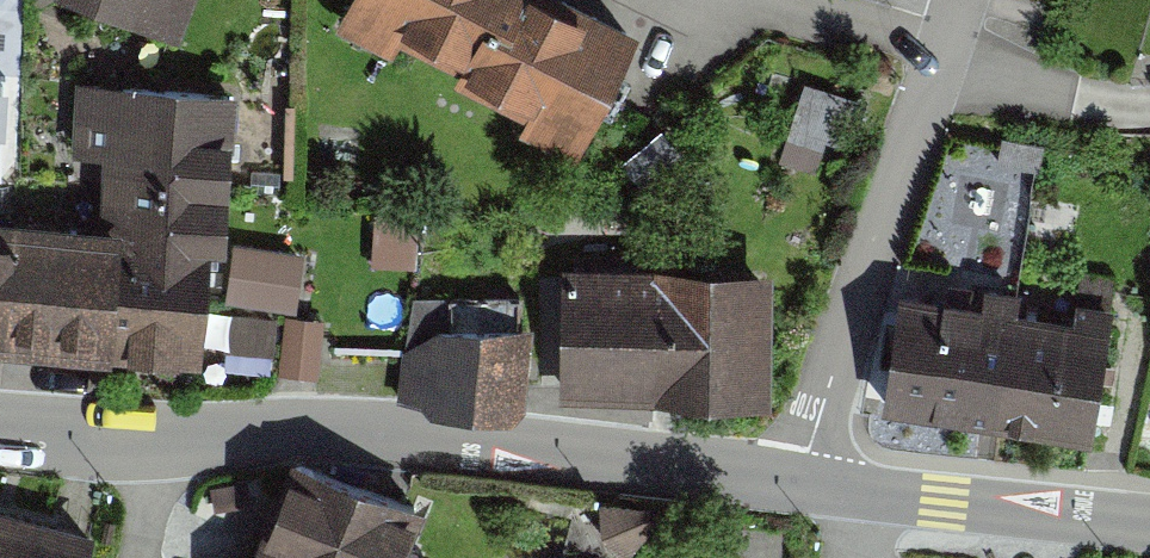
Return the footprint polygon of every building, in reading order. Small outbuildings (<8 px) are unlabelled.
[(60,8),(174,51),(194,0),(63,0),(60,8)] [(553,0),(338,0),(321,32),(384,65),(390,53),(524,122),(513,142),(565,169),(632,41),(553,0)] [(788,160),(818,169),(826,140),(850,147),(865,96),(810,81),(788,160)] [(0,219),(0,349),(191,362),(199,257),(221,259),(232,100),(72,89),(67,163),(109,166),(105,227),(0,219)] [(765,276),(555,271),(551,399),(761,405),(765,276)] [(1103,318),(894,287),(875,409),(1084,441),(1103,318)] [(287,372),(315,376),(323,320),(295,316),(287,372)] [(525,333),(418,328),(414,416),(521,421),(525,333)] [(277,465),(245,557),(390,557),(407,509),(277,465)] [(74,540),(0,514),(0,557),(67,557),(74,540)]
